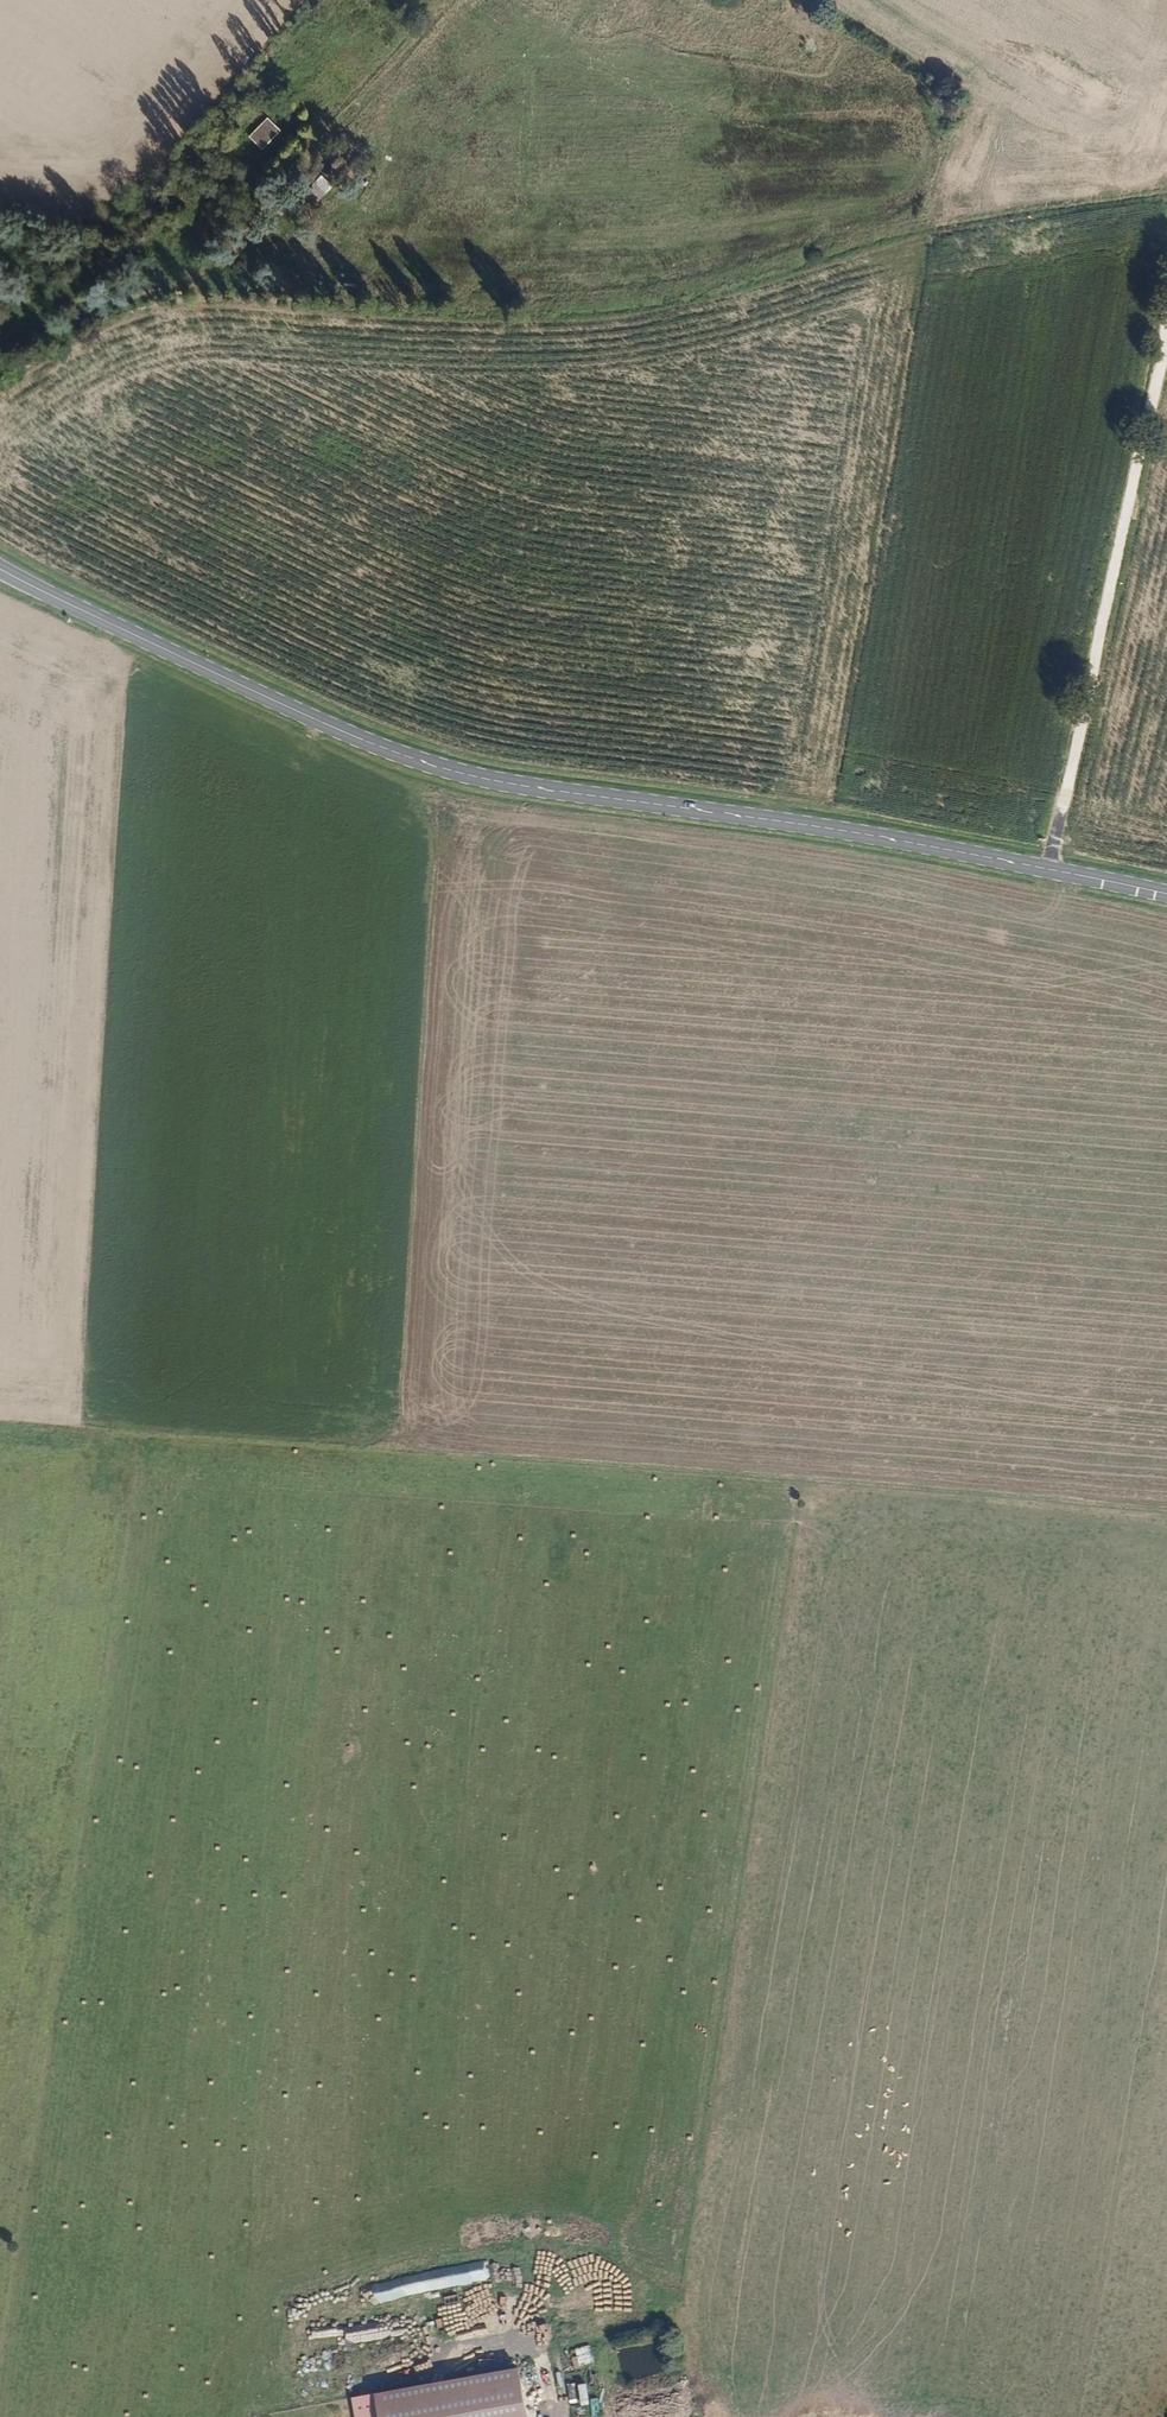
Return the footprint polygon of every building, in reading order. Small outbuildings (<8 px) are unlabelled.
[(248,136),(263,149),(281,130),(267,116),(248,136)] [(314,183),(326,193),(333,185),(321,174),(314,183)] [(314,199),(322,194),(315,184),(308,188),(314,199)] [(581,2279),(592,2275),(590,2268),(578,2272),(581,2279)] [(298,2353),(410,2332),(407,2314),(295,2336),(298,2353)] [(571,2350),(575,2367),(592,2363),(587,2345),(571,2350)] [(607,2349),(597,2350),(600,2377),(610,2376),(607,2349)] [(351,2398),(355,2416),(525,2416),(516,2368),(351,2398)] [(586,2382),(578,2383),(581,2405),(589,2404),(586,2382)] [(590,2398),(593,2416),(600,2416),(598,2397),(590,2398)]
